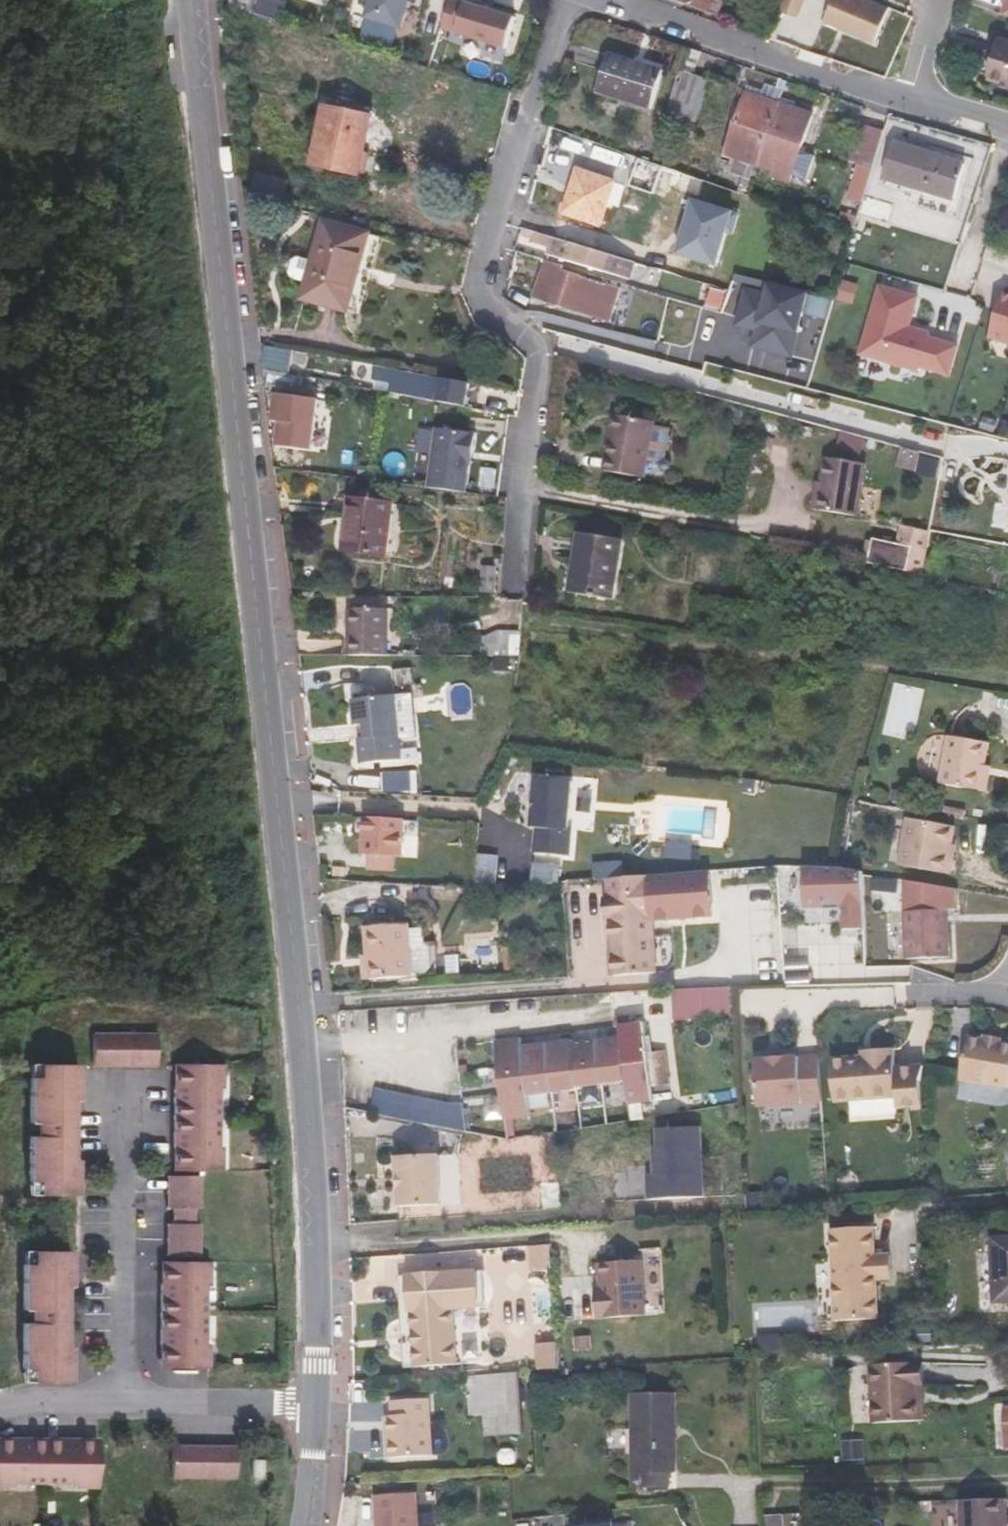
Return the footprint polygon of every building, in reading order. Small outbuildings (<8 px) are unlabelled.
[(256,15),(260,0),(230,0),(228,6),(256,15)] [(408,0),(371,0),(365,16),(399,27),(408,0)] [(505,47),(513,16),(462,2),(462,4),(449,0),(447,0),(440,28),(455,32),(454,34),(505,47)] [(719,14),(724,2),(720,0),(684,0),(719,14)] [(779,12),(795,18),(802,0),(784,0),(779,12)] [(822,17),(873,37),(886,3),(879,0),(829,0),(822,17)] [(1007,15),(1007,0),(1004,0),(1000,13),(1007,15)] [(1007,77),(1007,37),(1001,35),(990,71),(1007,77)] [(686,48),(660,138),(674,142),(681,118),(695,122),(699,111),(701,111),(706,93),(704,92),(707,81),(693,77),(701,53),(686,48)] [(651,109),(663,70),(609,54),(598,93),(651,109)] [(762,98),(779,103),(784,89),(767,83),(764,89),(762,98)] [(743,179),(739,191),(749,195),(758,169),(779,103),(762,98),(764,89),(749,84),(724,156),(732,160),(728,173),(743,179)] [(779,103),(758,169),(789,179),(811,114),(779,103)] [(326,110),(317,151),(314,166),(358,175),(360,162),(371,118),(326,110)] [(839,224),(855,230),(884,132),(861,124),(849,160),(858,163),(839,224)] [(954,201),(965,164),(893,142),(883,178),(954,201)] [(645,165),(641,183),(731,202),(735,184),(645,165)] [(600,225),(615,181),(577,169),(563,212),(600,225)] [(252,189),(282,197),(287,181),(257,173),(252,189)] [(314,257),(308,281),(303,299),(348,312),(370,234),(324,222),(314,257)] [(623,277),(627,261),(552,239),(548,255),(623,277)] [(292,277),(308,281),(314,257),(298,252),(292,277)] [(562,265),(549,261),(537,300),(550,304),(569,310),(609,322),(619,287),(581,275),(561,269),(562,265)] [(621,282),(562,265),(561,269),(619,287),(621,282)] [(808,290),(766,280),(764,290),(744,285),(735,323),(756,329),(753,345),(793,354),(808,290)] [(720,304),(724,289),(705,284),(702,299),(720,304)] [(919,296),(880,285),(862,354),(921,370),(923,366),(957,376),(965,346),(936,338),(937,334),(916,328),(915,331),(910,330),(911,326),(919,296)] [(1005,288),(990,331),(1007,337),(1007,289),(1005,288)] [(290,373),(293,350),(266,345),(263,364),(263,368),(269,370),(290,373)] [(883,373),(886,361),(865,356),(862,368),(883,373)] [(464,407),(469,383),(378,368),(376,381),(390,383),(388,392),(464,407)] [(308,396),(312,378),(290,373),(269,370),(266,386),(308,396)] [(320,402),(278,397),(275,422),(283,423),(279,448),(314,452),(320,402)] [(655,431),(656,425),(616,418),(606,473),(647,480),(650,463),(661,465),(666,461),(670,434),(655,431)] [(428,488),(465,493),(469,463),(471,453),(473,453),(476,434),(436,428),(428,488)] [(902,445),(897,464),(937,475),(942,457),(902,445)] [(856,516),(866,463),(826,455),(816,508),(856,516)] [(859,513),(871,514),(874,485),(863,484),(859,513)] [(386,556),(393,504),(350,499),(344,550),(386,556)] [(579,534),(573,575),(570,592),(613,599),(616,581),(623,540),(579,534)] [(873,564),(882,566),(921,575),(926,552),(887,543),(877,541),(873,564)] [(771,605),(759,603),(759,616),(771,616),(771,605)] [(351,653),(388,655),(390,610),(353,608),(351,653)] [(388,655),(404,655),(405,611),(390,610),(388,655)] [(748,617),(745,618),(744,619),(742,621),(742,623),(742,625),(744,627),(745,628),(748,629),(750,628),(751,627),(753,625),(753,623),(753,621),(751,619),(750,618),(748,617)] [(480,652),(517,654),(518,631),(481,630),(480,652)] [(399,694),(357,699),(360,725),(370,724),(371,736),(364,737),(367,764),(406,759),(399,694)] [(980,789),(984,765),(988,741),(948,734),(939,782),(980,789)] [(991,766),(984,765),(980,789),(987,791),(991,766)] [(384,770),(384,790),(410,790),(409,769),(384,770)] [(574,779),(538,774),(532,824),(537,824),(533,849),(568,853),(572,827),(568,827),(574,779)] [(416,816),(377,814),(375,853),(381,853),(403,854),(414,854),(416,816)] [(908,819),(900,865),(950,874),(953,858),(949,856),(955,827),(908,819)] [(403,854),(381,853),(381,867),(402,867),(403,854)] [(844,868),(802,867),(803,907),(821,906),(821,894),(839,894),(840,905),(842,907),(844,927),(864,927),(862,871),(844,868)] [(709,871),(609,877),(615,974),(657,972),(653,917),(711,913),(709,871)] [(781,910),(779,886),(756,888),(757,911),(781,910)] [(959,955),(957,908),(915,908),(917,957),(959,955)] [(804,943),(804,915),(783,915),(783,943),(804,943)] [(375,924),(377,953),(378,977),(419,974),(419,969),(432,968),(437,964),(436,940),(431,937),(430,925),(416,926),(416,922),(375,924)] [(378,977),(377,953),(370,953),(371,977),(378,977)] [(673,1018),(730,1017),(730,987),(672,987),(673,1018)] [(496,1041),(507,1121),(530,1118),(527,1096),(578,1089),(578,1087),(627,1081),(630,1104),(655,1101),(644,1022),(629,1024),(628,1017),(615,1019),(616,1026),(620,1025),(621,1037),(573,1043),(572,1040),(521,1047),(520,1038),(496,1041)] [(987,1037),(986,1044),(1002,1046),(1003,1039),(987,1037)] [(164,1040),(99,1039),(99,1071),(164,1072),(164,1040)] [(1002,1046),(986,1044),(967,1041),(961,1084),(1007,1092),(1007,1047),(1002,1046)] [(873,1057),(865,1057),(833,1060),(837,1101),(899,1096),(895,1048),(873,1050),(873,1057)] [(761,1108),(822,1103),(819,1057),(757,1061),(761,1108)] [(84,1069),(43,1069),(43,1083),(36,1083),(36,1129),(42,1129),(42,1140),(35,1141),(35,1186),(41,1186),(41,1200),(82,1201),(83,1168),(78,1168),(79,1103),(84,1103),(84,1069)] [(179,1124),(178,1177),(228,1178),(229,1153),(225,1153),(226,1096),(229,1096),(230,1070),(180,1070),(179,1124)] [(460,1129),(466,1104),(376,1084),(371,1110),(460,1129)] [(704,1197),(699,1127),(657,1130),(658,1148),(653,1148),(655,1175),(647,1176),(649,1201),(704,1197)] [(439,1151),(397,1153),(398,1171),(403,1171),(404,1186),(399,1186),(400,1203),(442,1201),(439,1151)] [(457,1199),(455,1155),(444,1156),(445,1200),(457,1199)] [(172,1229),(172,1263),(204,1263),(205,1230),(199,1229),(200,1216),(205,1216),(205,1182),(173,1182),(173,1215),(179,1215),(179,1229),(172,1229)] [(888,1277),(886,1254),(871,1254),(869,1225),(826,1228),(833,1320),(875,1319),(872,1278),(888,1277)] [(992,1239),(995,1302),(1007,1301),(1007,1238),(992,1239)] [(553,1243),(532,1244),(534,1269),(554,1268),(553,1243)] [(76,1256),(35,1255),(35,1269),(28,1269),(28,1315),(34,1315),(34,1327),(27,1327),(27,1372),(33,1373),(33,1387),(74,1387),(74,1354),(70,1354),(71,1289),(75,1289),(76,1256)] [(643,1260),(601,1263),(602,1287),(596,1287),(598,1318),(647,1314),(643,1260)] [(165,1321),(164,1375),(214,1375),(214,1350),(211,1350),(212,1293),(215,1293),(216,1268),(166,1267),(165,1321)] [(403,1290),(388,1291),(390,1312),(412,1310),(415,1363),(457,1361),(453,1307),(478,1306),(475,1268),(402,1273),(403,1290)] [(402,1273),(387,1274),(388,1291),(403,1290),(402,1273)] [(555,1356),(552,1313),(532,1315),(535,1358),(555,1356)] [(871,1364),(873,1403),(874,1422),(923,1419),(923,1400),(920,1361),(871,1364)] [(487,1426),(520,1423),(517,1374),(469,1377),(472,1413),(487,1412),(487,1426)] [(676,1395),(635,1394),(635,1453),(633,1453),(633,1484),(669,1486),(670,1468),(676,1468),(676,1395)] [(429,1397),(391,1400),(392,1415),(386,1416),(389,1456),(432,1454),(429,1397)] [(941,1439),(941,1426),(931,1427),(931,1439),(941,1439)] [(0,1442),(0,1492),(20,1492),(20,1489),(77,1490),(77,1493),(102,1494),(103,1444),(49,1443),(0,1442)] [(240,1452),(175,1452),(174,1484),(240,1486),(240,1452)] [(266,1467),(256,1468),(257,1485),(267,1484),(266,1467)] [(375,1495),(377,1525),(418,1525),(415,1492),(375,1495)] [(961,1500),(962,1525),(1002,1525),(1001,1499),(961,1500)] [(782,1513),(765,1514),(766,1525),(783,1525),(782,1513)]
